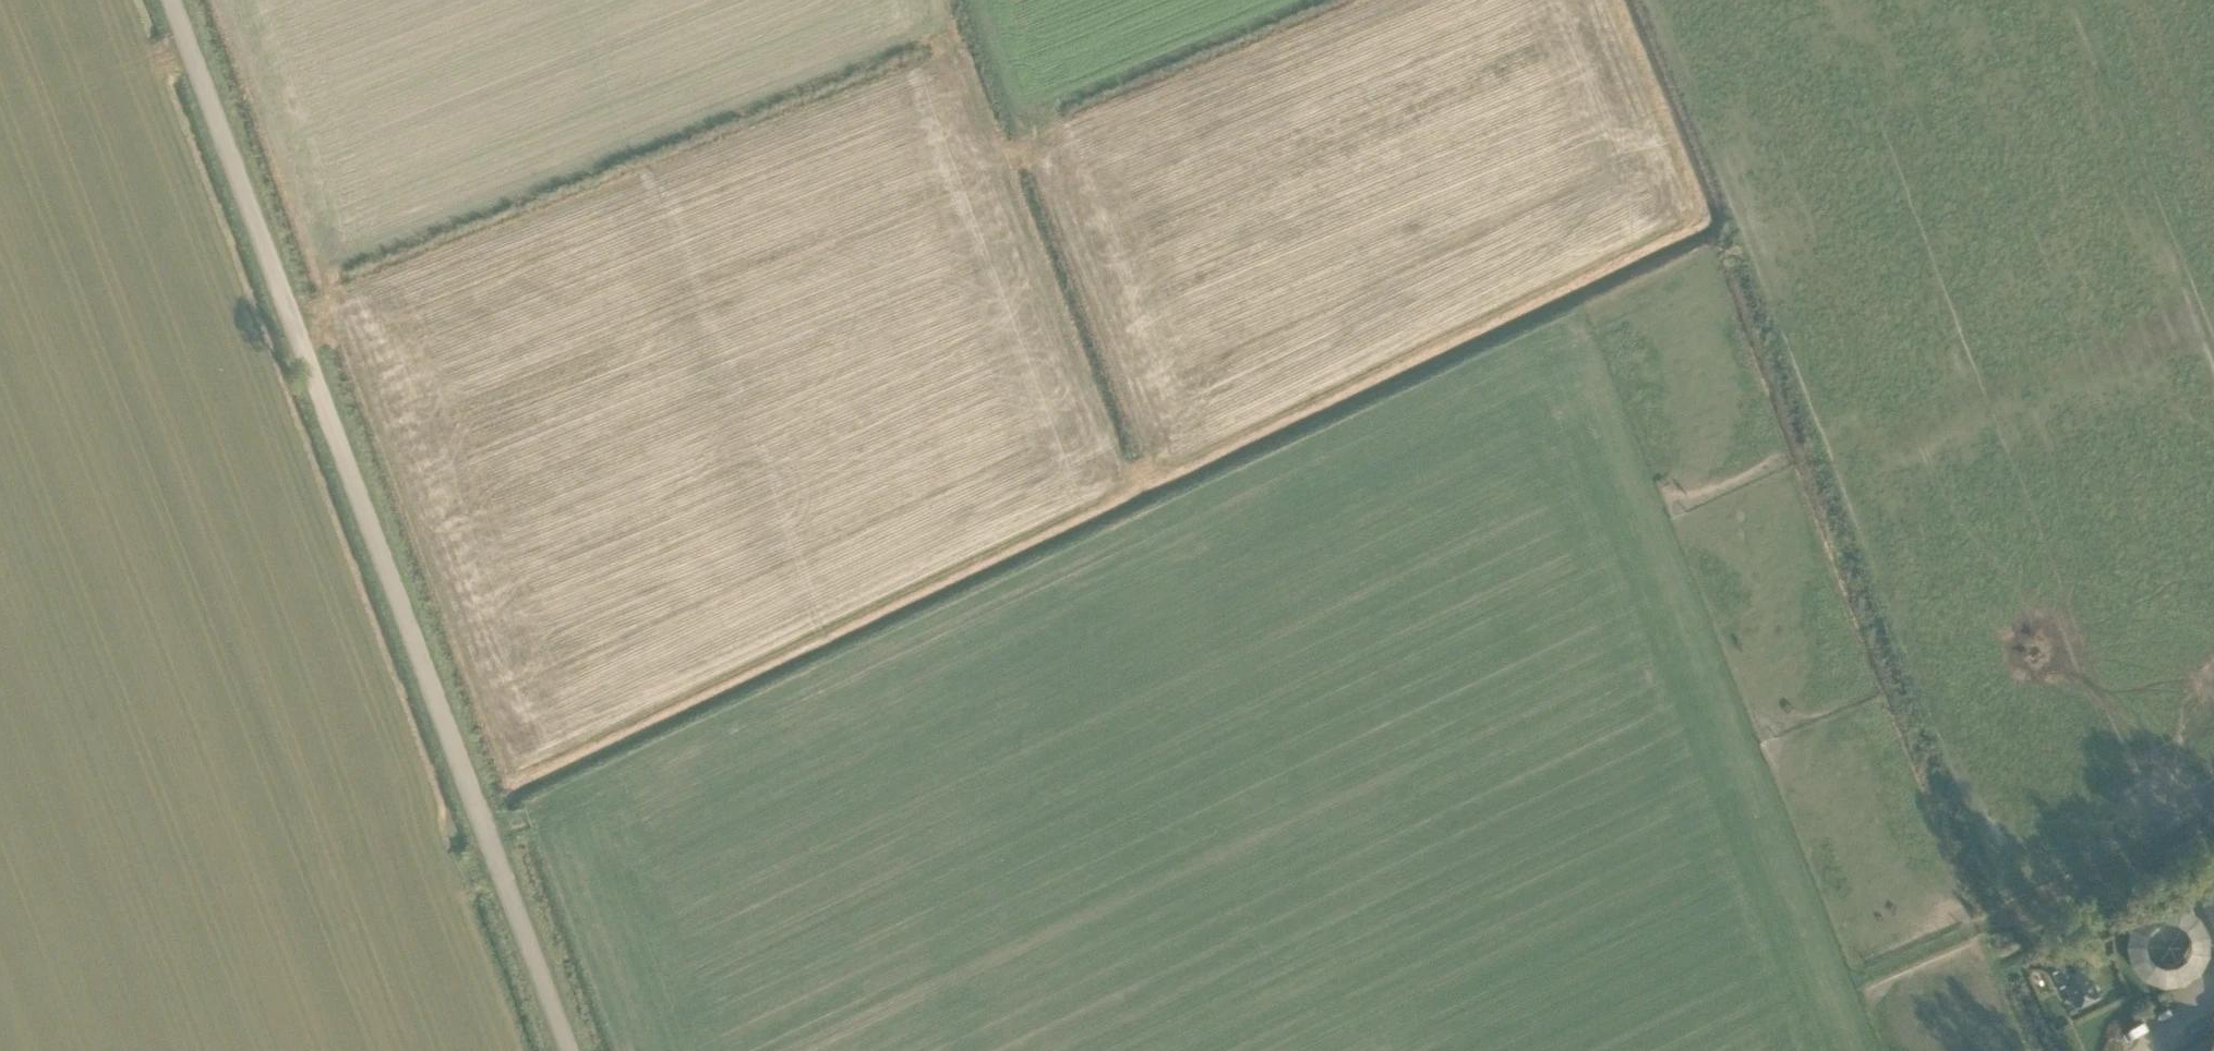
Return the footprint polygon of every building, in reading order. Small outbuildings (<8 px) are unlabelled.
[(2198,891),(2213,931),(2213,884),(2198,891)] [(2155,909),(2128,962),(2172,984),(2178,973),(2182,976),(2190,960),(2196,964),(2210,937),(2155,909)] [(2051,972),(2058,988),(2064,985),(2074,1007),(2098,997),(2081,958),(2051,972)] [(2188,1050),(2213,1050),(2213,1037),(2188,1050)]
